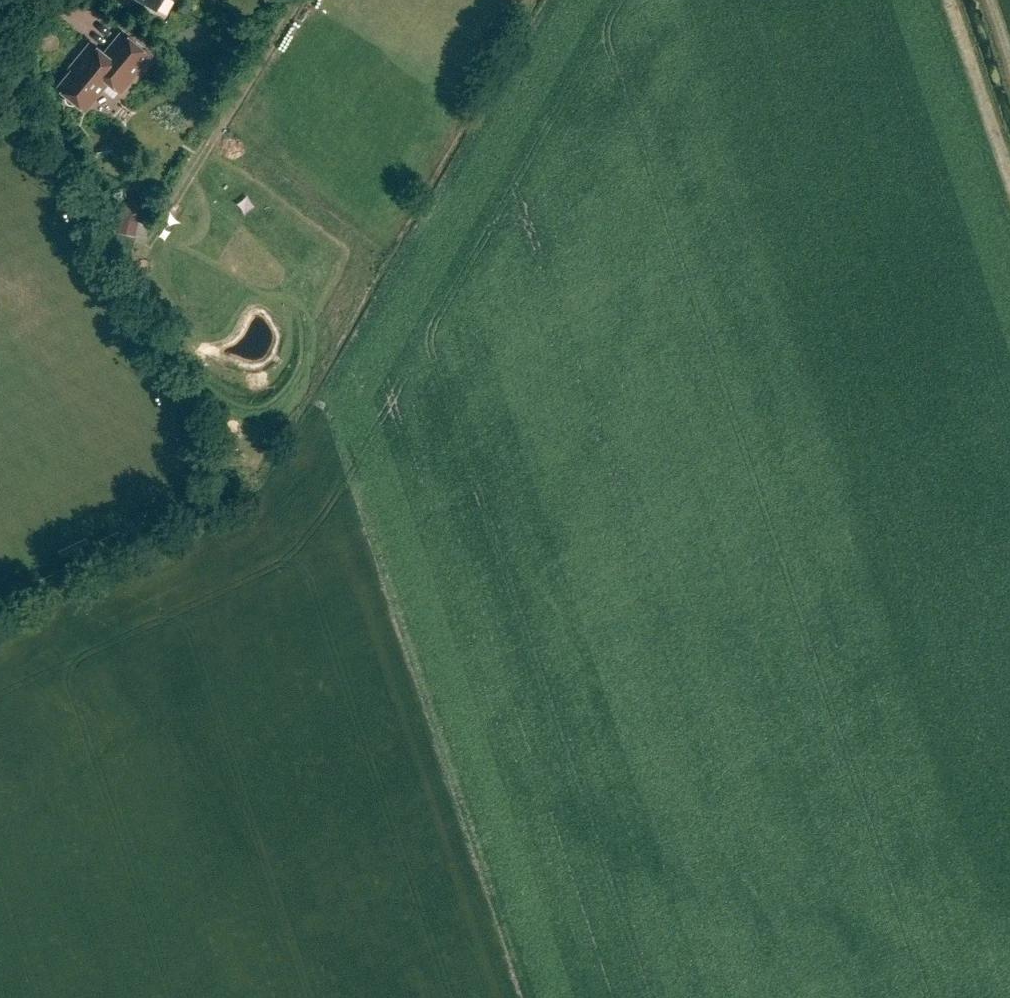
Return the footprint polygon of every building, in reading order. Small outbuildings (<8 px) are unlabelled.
[(157,9),(162,0),(141,0),(157,9)] [(63,96),(63,100),(64,103),(67,106),(70,106),(74,105),(82,111),(106,83),(118,94),(148,57),(120,34),(102,55),(89,44),(72,64),(75,66),(55,89),(63,96)] [(124,216),(120,231),(145,238),(149,223),(124,216)]
